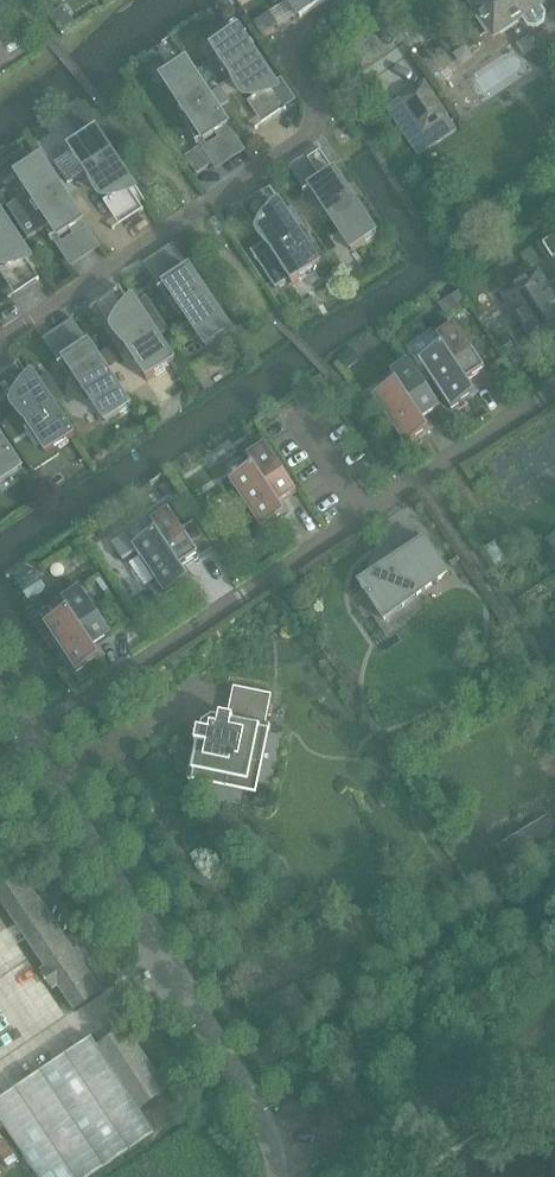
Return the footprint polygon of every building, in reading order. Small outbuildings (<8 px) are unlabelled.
[(301,18),(328,0),(288,0),(301,18)] [(468,2),(494,40),(524,20),(528,26),(537,27),(544,22),(546,13),(542,6),(552,0),(470,0),(468,2)] [(240,29),(211,48),(232,80),(238,77),(253,100),(259,96),(273,118),(283,111),(286,109),(297,102),(282,79),(276,83),(240,29)] [(246,151),(188,63),(186,64),(187,65),(164,80),(165,82),(204,140),(203,141),(204,142),(216,134),(230,156),(243,148),(246,152),(246,151)] [(456,132),(425,84),(386,110),(418,158),(456,132)] [(134,184),(98,129),(68,149),(90,181),(96,177),(110,200),(116,196),(130,218),(143,210),(129,188),(134,184)] [(378,236),(319,147),(318,148),(321,152),(308,160),(323,182),(311,190),(312,191),(313,191),(352,249),(351,249),(352,251),(375,236),(376,237),(378,236)] [(33,198),(12,212),(29,238),(28,239),(29,240),(51,225),(59,236),(58,237),(59,238),(71,231),(85,253),(98,245),(100,248),(101,248),(42,159),(41,160),(42,161),(18,177),(19,179),(20,178),(33,198)] [(270,187),(242,206),(257,227),(261,225),(273,244),(254,256),(276,289),(289,280),(293,286),(323,266),(286,211),(270,187)] [(0,208),(0,260),(6,269),(11,266),(26,288),(39,279),(25,257),(30,254),(0,208)] [(543,244),(552,259),(554,257),(554,236),(543,244)] [(232,333),(174,244),(173,244),(175,248),(163,257),(178,279),(166,286),(167,288),(168,287),(207,346),(206,346),(207,347),(230,332),(231,334),(232,333)] [(539,271),(503,295),(539,349),(554,338),(554,296),(539,271)] [(177,362),(141,307),(136,311),(121,289),(108,298),(123,320),(117,324),(132,346),(127,350),(148,382),(177,362)] [(458,291),(438,306),(445,316),(466,302),(458,291)] [(132,408),(73,319),(72,320),(75,324),(62,332),(77,354),(66,362),(67,363),(67,362),(106,421),(105,421),(107,423),(130,407),(131,409),(132,408)] [(487,372),(455,324),(437,336),(443,345),(419,361),(452,410),(476,394),(469,384),(487,372)] [(352,349),(340,359),(349,370),(361,360),(352,349)] [(441,409),(409,361),(391,372),(398,382),(373,398),(406,447),(430,431),(423,420),(441,409)] [(0,378),(0,385),(12,402),(17,399),(26,413),(18,418),(3,429),(32,473),(59,455),(57,451),(77,437),(40,383),(35,386),(23,369),(21,364),(8,373),(0,378)] [(22,471),(23,472),(23,471),(24,471),(0,435),(0,485),(22,471)] [(298,493),(266,445),(248,456),(254,466),(230,482),(263,531),(286,515),(280,504),(298,493)] [(201,558),(169,510),(151,522),(158,531),(152,535),(143,523),(112,543),(121,558),(135,549),(166,596),(190,580),(183,569),(201,558)] [(383,618),(449,574),(426,540),(360,583),(383,618)] [(511,563),(497,542),(482,551),(497,573),(511,563)] [(33,570),(17,581),(29,599),(45,588),(33,570)] [(112,635),(80,587),(63,599),(69,609),(45,625),(78,673),(101,657),(95,647),(112,635)] [(255,777),(265,730),(270,731),(271,726),(266,725),(272,696),(234,688),(228,717),(221,716),(218,728),(211,733),(199,730),(188,780),(193,781),(194,777),(242,786),(255,777)] [(554,848),(554,824),(550,817),(498,848),(513,873),(554,848)] [(20,877),(0,891),(0,901),(46,969),(40,973),(51,989),(57,985),(73,1009),(98,992),(82,968),(83,968),(72,952),(71,952),(20,877)] [(124,1030),(98,1047),(139,1108),(164,1091),(124,1030)] [(0,1099),(0,1124),(35,1176),(89,1176),(153,1134),(90,1038),(0,1099)]
